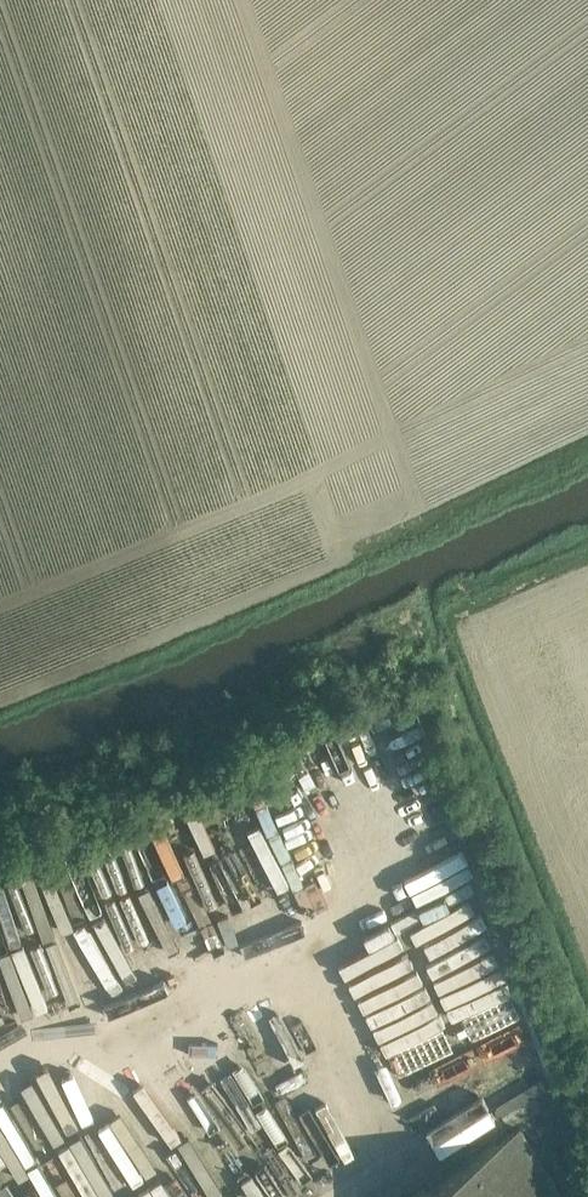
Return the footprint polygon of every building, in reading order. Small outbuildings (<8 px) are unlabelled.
[(524,1125),(407,1196),(568,1196),(524,1125)]
